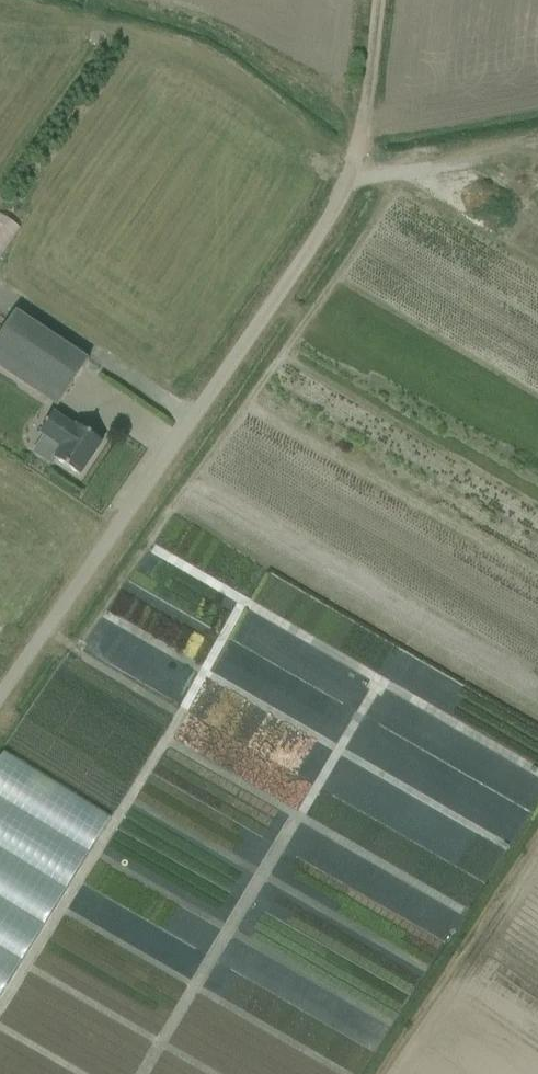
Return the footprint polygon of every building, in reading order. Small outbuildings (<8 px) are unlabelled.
[(0,231),(0,260),(7,265),(34,229),(13,213),(0,231)] [(70,349),(15,313),(0,335),(0,368),(39,395),(57,407),(88,361),(70,349)] [(42,437),(31,454),(52,468),(57,461),(80,476),(102,443),(76,426),(76,427),(61,417),(52,411),(38,434),(42,437)] [(127,817),(5,746),(0,754),(0,1036),(127,817)] [(422,919),(446,933),(457,914),(449,909),(444,916),(436,911),(444,899),(417,883),(409,897),(416,901),(412,907),(424,915),(422,919)] [(526,917),(537,924),(537,899),(526,917)]
